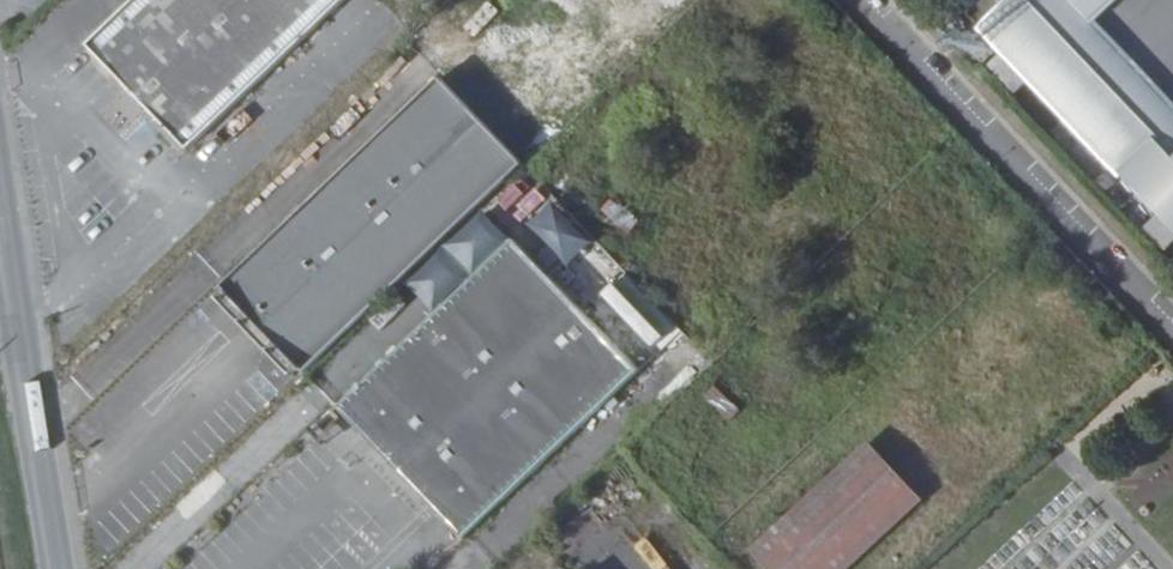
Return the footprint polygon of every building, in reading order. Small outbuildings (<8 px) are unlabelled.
[(345,0),(135,0),(89,44),(99,56),(189,149),(345,0)] [(1169,118),(1154,99),(1138,82),(1134,85),(1115,65),(1119,62),(1121,59),(1122,57),(1122,53),(1121,50),(1119,48),(1094,22),(1117,0),(1013,0),(984,28),(1125,176),(1172,226),(1172,125),(1169,118)] [(306,372),(524,164),(441,77),(223,285),(306,372)] [(464,538),(641,370),(516,239),(339,407),(464,538)] [(916,501),(869,448),(759,550),(777,568),(843,568),(916,501)]
